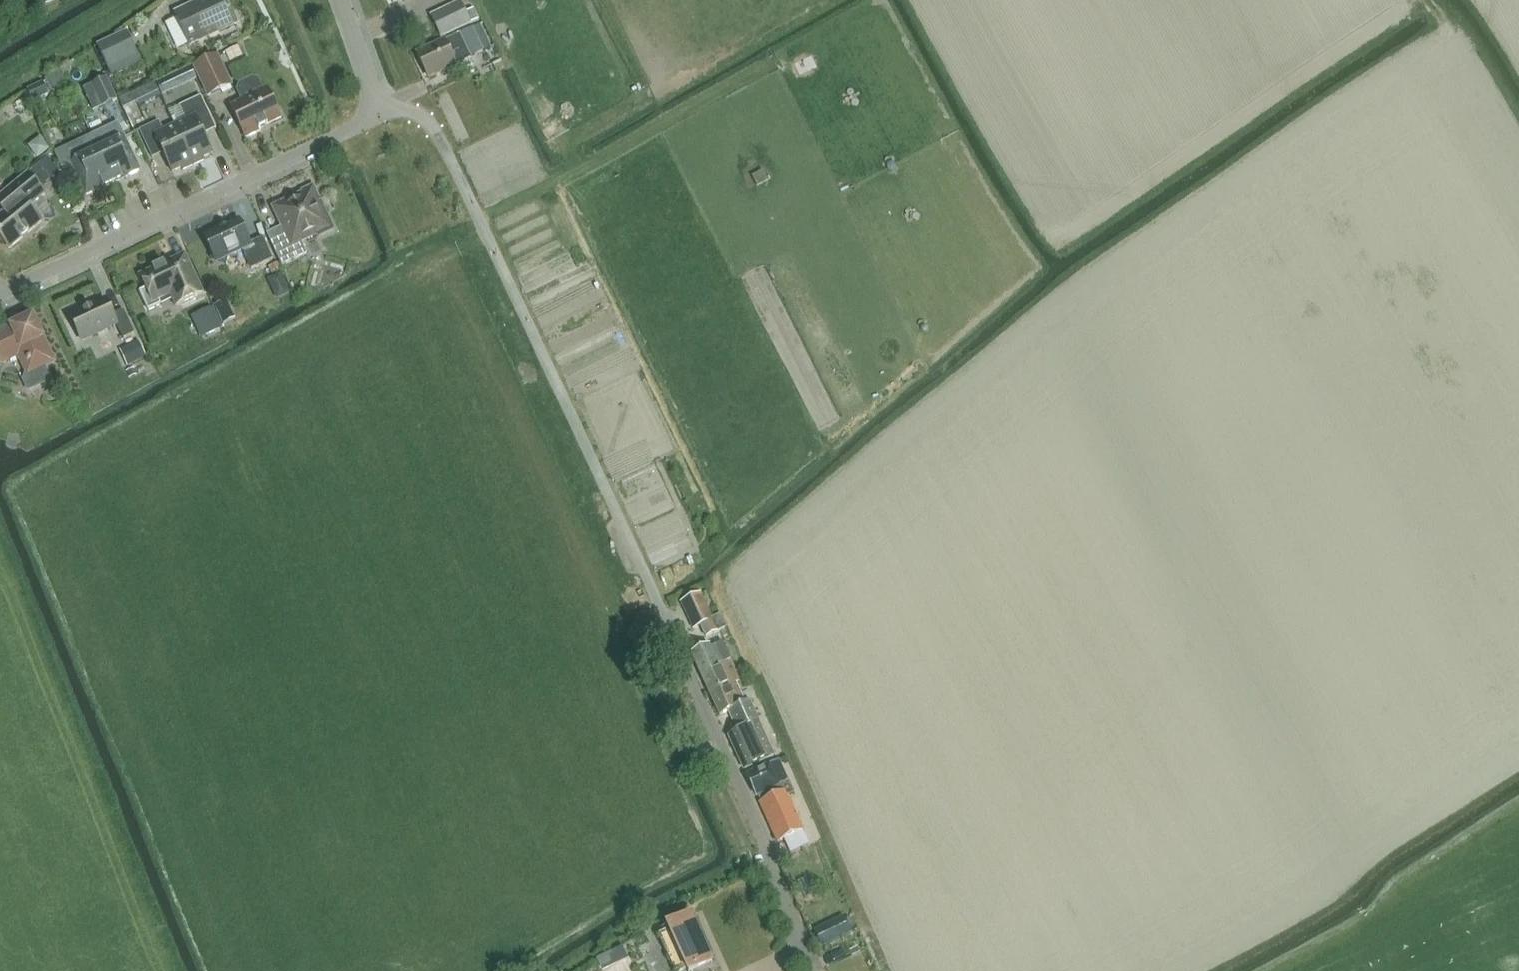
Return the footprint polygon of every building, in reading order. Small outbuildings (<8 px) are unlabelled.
[(237,23),(226,0),(209,0),(176,16),(189,45),(237,23)] [(461,2),(434,15),(431,16),(441,39),(480,21),(474,10),(467,13),(466,14),(461,2)] [(39,9),(27,15),(31,22),(43,16),(39,9)] [(429,79),(485,52),(492,49),(480,25),(454,37),(417,54),(429,79)] [(112,79),(143,64),(127,31),(97,46),(112,79)] [(243,58),(238,47),(225,53),(230,63),(243,58)] [(208,96),(232,85),(218,56),(194,67),(208,96)] [(191,67),(157,83),(162,95),(196,79),(191,67)] [(83,88),(94,112),(118,101),(107,78),(83,88)] [(268,90),(264,92),(259,81),(253,79),(241,85),(239,90),(244,101),(231,107),(246,138),(261,131),(260,129),(270,124),(281,118),(268,90)] [(33,103),(49,96),(43,82),(27,90),(33,103)] [(154,82),(119,99),(123,108),(136,101),(138,106),(160,95),(154,82)] [(175,126),(194,167),(195,166),(205,161),(203,158),(213,154),(204,135),(217,129),(201,97),(180,107),(187,121),(175,126)] [(193,167),(194,167),(175,126),(164,132),(159,122),(140,131),(153,159),(163,154),(173,173),(182,168),(183,171),(193,166),(193,167)] [(140,171),(125,139),(118,124),(92,136),(114,184),(128,178),(127,177),(140,171)] [(100,191),(114,184),(92,136),(55,153),(59,162),(70,183),(78,179),(87,196),(99,190),(100,191)] [(50,150),(41,137),(28,147),(37,159),(50,150)] [(43,186),(60,172),(48,158),(31,172),(43,186)] [(752,176),(758,187),(768,181),(763,171),(752,176)] [(42,222),(31,208),(46,196),(29,174),(0,198),(0,210),(4,214),(0,217),(0,238),(9,249),(42,222)] [(282,266),(307,255),(301,241),(317,234),(318,237),(334,230),(313,187),(303,192),(304,195),(275,209),(284,227),(268,234),(263,224),(282,266)] [(226,264),(230,255),(242,250),(251,270),(273,260),(263,238),(251,244),(240,221),(205,238),(213,254),(211,259),(226,264)] [(186,255),(165,265),(165,264),(154,269),(154,270),(141,276),(147,290),(140,293),(149,311),(161,306),(159,301),(171,295),(176,307),(204,294),(186,255)] [(289,294),(280,275),(268,280),(277,300),(289,294)] [(124,340),(135,334),(124,310),(113,316),(106,301),(71,318),(82,341),(117,325),(124,340)] [(191,317),(201,338),(221,328),(211,307),(191,317)] [(14,357),(17,356),(25,374),(24,378),(29,389),(50,380),(44,367),(54,362),(33,318),(0,333),(0,363),(14,357)] [(128,366),(147,357),(139,341),(120,350),(128,366)] [(701,594),(682,603),(694,629),(700,626),(706,638),(727,629),(721,615),(713,619),(701,594)] [(692,654),(710,694),(732,684),(731,682),(739,679),(731,660),(725,647),(713,652),(710,646),(692,654)] [(745,702),(737,683),(740,682),(739,679),(731,682),(732,684),(710,694),(720,716),(730,711),(739,732),(729,736),(745,770),(774,756),(759,724),(755,716),(749,701),(745,702)] [(804,831),(788,796),(795,793),(789,781),(787,782),(778,762),(770,765),(747,775),(757,797),(758,796),(761,802),(760,803),(778,843),(804,831)] [(797,882),(804,898),(816,893),(809,877),(797,882)] [(697,917),(694,919),(692,914),(666,925),(668,930),(658,935),(674,970),(682,970),(686,969),(687,970),(700,970),(714,964),(711,958),(714,956),(697,917)] [(823,946),(850,934),(844,921),(817,934),(823,946)] [(600,956),(605,970),(631,970),(635,969),(626,946),(600,956)]
